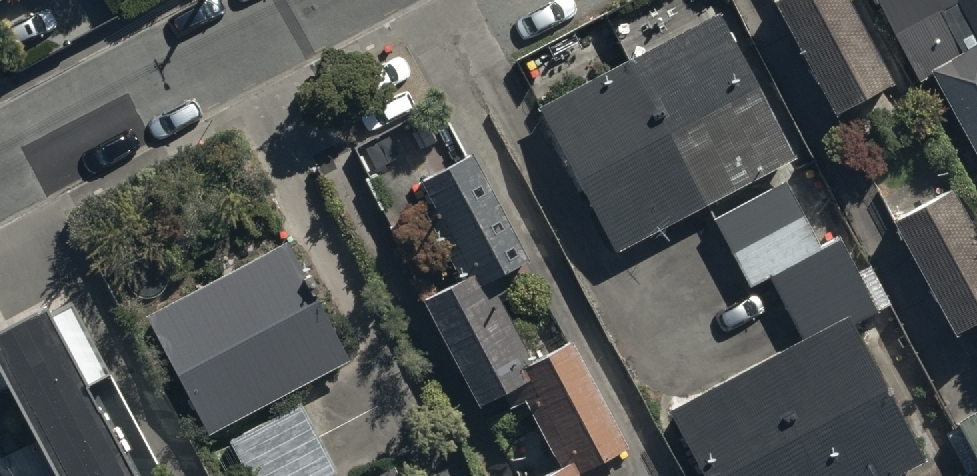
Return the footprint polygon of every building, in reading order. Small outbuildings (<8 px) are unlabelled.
[(837,117),(895,87),(849,0),(775,0),(837,117)] [(919,78),(931,71),(976,158),(976,0),(877,0),(919,78)] [(723,8),(536,99),(605,243),(793,151),(723,8)] [(524,387),(562,460),(531,475),(594,475),(589,466),(634,443),(578,334),(539,354),(497,272),(532,254),(476,147),(421,175),(471,273),(429,294),(487,406),(524,387)] [(885,214),(946,330),(976,313),(976,241),(946,181),(885,214)] [(704,475),(899,475),(922,464),(851,327),(877,314),(838,237),(816,248),(783,183),(714,219),(750,287),(767,278),(801,344),(671,411),(704,475)] [(148,308),(207,422),(350,349),(291,234),(148,308)] [(0,312),(0,351),(61,475),(143,475),(93,375),(108,368),(74,298),(54,308),(45,289),(0,312)] [(253,475),(320,475),(336,468),(299,398),(231,434),(253,475)] [(951,414),(976,464),(976,401),(951,414)]
